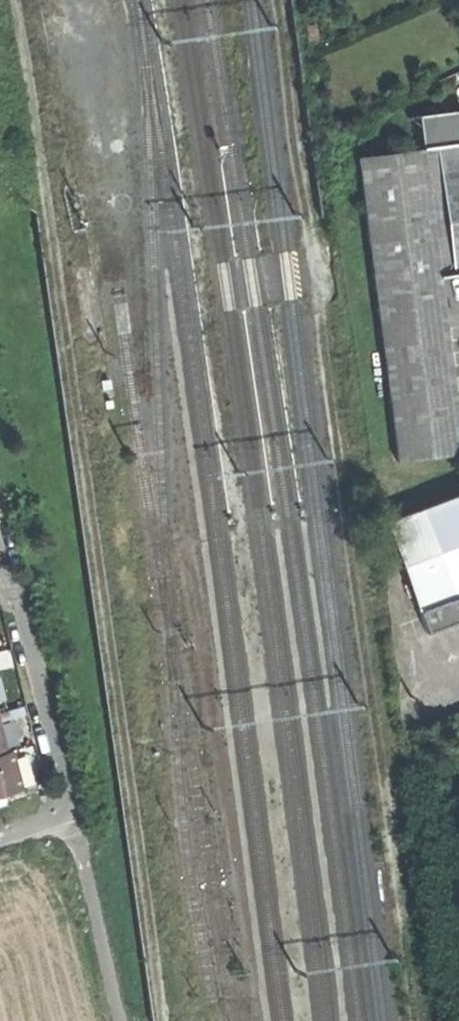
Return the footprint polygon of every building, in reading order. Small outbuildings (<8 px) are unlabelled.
[(423,150),(458,145),(458,111),(419,116),(423,150)] [(423,150),(439,272),(458,269),(458,145),(423,150)] [(458,453),(458,436),(439,272),(423,150),(360,158),(397,461),(458,453)] [(420,611),(458,596),(458,496),(388,522),(408,578),(420,611)] [(407,615),(420,611),(408,578),(395,582),(407,615)] [(0,766),(0,807),(21,802),(11,763),(6,765),(0,766)]
